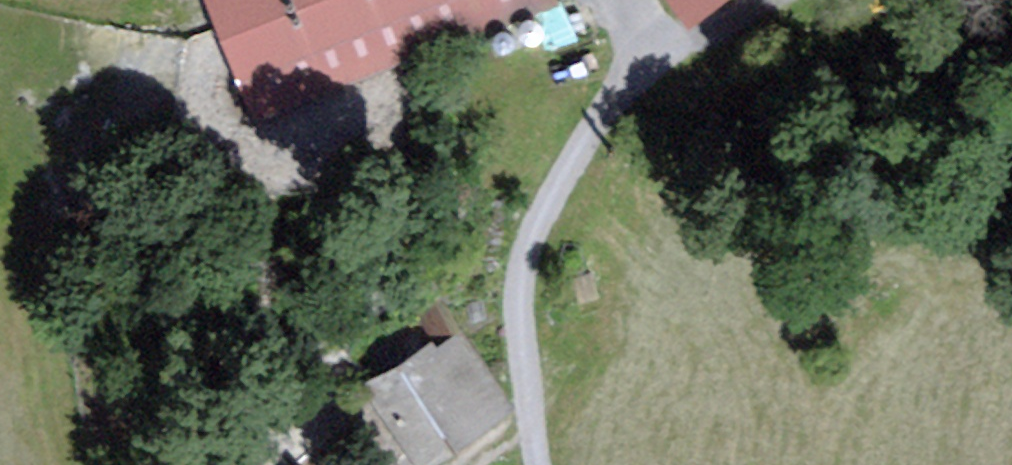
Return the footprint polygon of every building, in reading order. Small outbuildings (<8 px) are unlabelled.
[(248,78),(445,0),(217,0),(248,78)] [(263,117),(551,3),(550,0),(445,0),(248,78),(263,117)] [(539,9),(553,46),(575,37),(562,1),(539,9)] [(517,20),(515,31),(524,38),(534,34),(536,23),(527,16),(517,20)] [(495,29),(493,40),(502,47),(512,43),(514,32),(505,25),(495,29)] [(372,383),(424,459),(505,404),(439,308),(370,355),(383,375),(372,383)]
